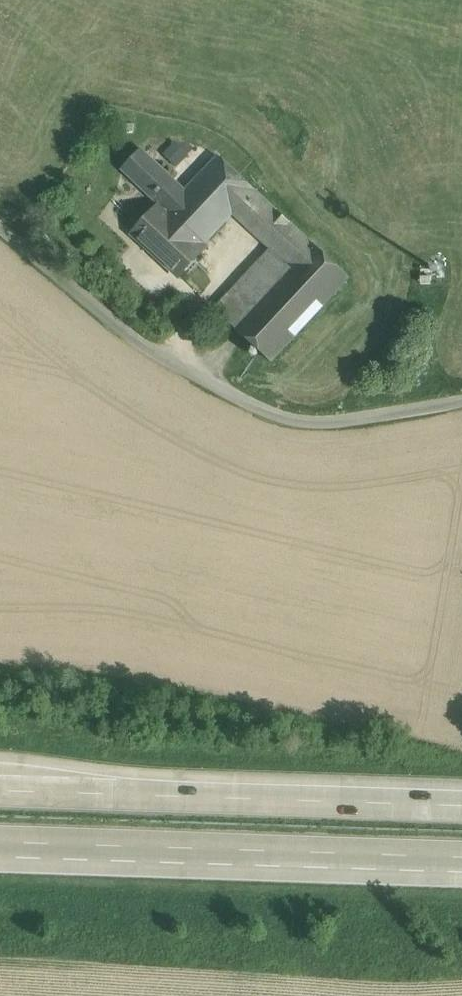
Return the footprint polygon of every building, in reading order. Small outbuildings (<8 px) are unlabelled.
[(218,156),(185,191),(141,149),(122,169),(160,205),(203,246),(234,212),(268,244),(267,245),(271,249),(291,268),(313,244),(218,156)] [(203,246),(160,205),(134,234),(179,276),(205,248),(203,246)] [(291,268),(235,328),(272,362),(350,278),(313,244),(291,268)] [(271,249),(215,309),(235,328),(291,268),(271,249)]
